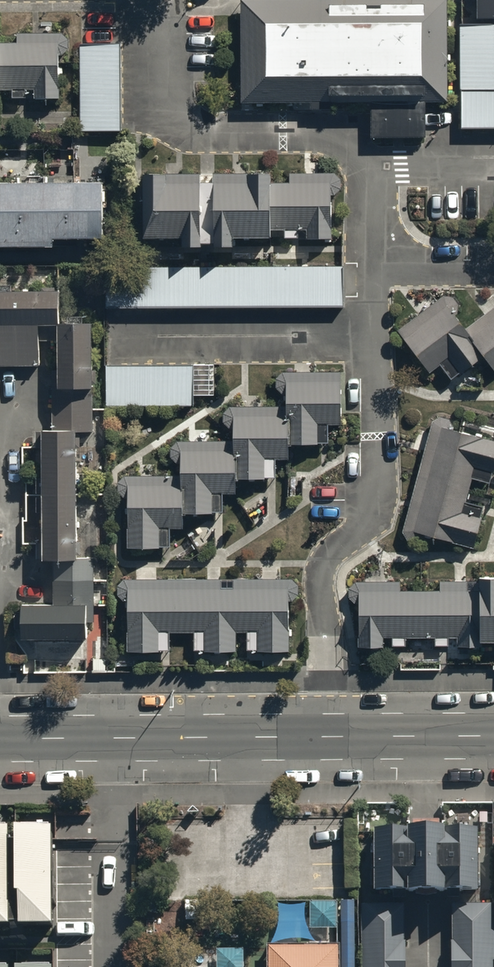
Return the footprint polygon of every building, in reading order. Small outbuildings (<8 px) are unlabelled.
[(241,102),(371,103),(371,136),(425,136),(425,104),(448,104),(448,0),(241,0),(241,102)] [(476,19),(493,19),(493,0),(476,0),(476,19)] [(458,25),(459,132),(493,132),(493,25),(458,25)] [(124,46),(83,46),(82,130),(108,130),(124,130),(124,46)] [(0,49),(0,106),(57,106),(57,49),(0,49)] [(335,171),(147,171),(147,238),(335,238),(335,171)] [(0,183),(0,244),(101,243),(100,182),(0,183)] [(342,262),(107,263),(107,305),(342,305),(342,262)] [(41,361),(41,314),(61,314),(61,287),(0,287),(0,361),(41,361)] [(438,302),(399,332),(437,380),(476,350),(438,302)] [(466,328),(493,363),(493,306),(466,328)] [(77,552),(76,424),(93,424),(93,377),(92,377),(91,324),(60,324),(61,377),(54,377),(54,423),(42,423),(43,555),(53,555),(54,600),(23,600),(23,636),(88,635),(88,609),(92,609),(92,552),(77,552)] [(198,364),(107,365),(107,407),(198,407),(198,364)] [(182,542),(182,511),(233,511),(233,474),(284,474),(284,445),(338,445),(338,378),(281,378),(282,414),(228,414),(229,444),(178,444),(178,478),(123,478),(124,542),(182,542)] [(406,526),(476,544),(493,477),(493,439),(433,423),(406,526)] [(237,651),(237,630),(250,630),(250,650),(287,649),(287,581),(127,581),(128,650),(171,650),(171,630),(198,630),(198,651),(237,651)] [(478,588),(478,651),(493,651),(493,588),(478,588)] [(471,593),(355,593),(355,649),(471,649),(471,593)] [(0,827),(0,926),(54,926),(54,841),(54,827),(0,827)] [(476,830),(372,830),(372,891),(476,890),(476,830)] [(361,903),(361,966),(404,966),(404,903),(361,903)] [(454,904),(454,966),(493,966),(493,904),(454,904)] [(274,966),(338,966),(338,952),(274,953),(274,966)]
